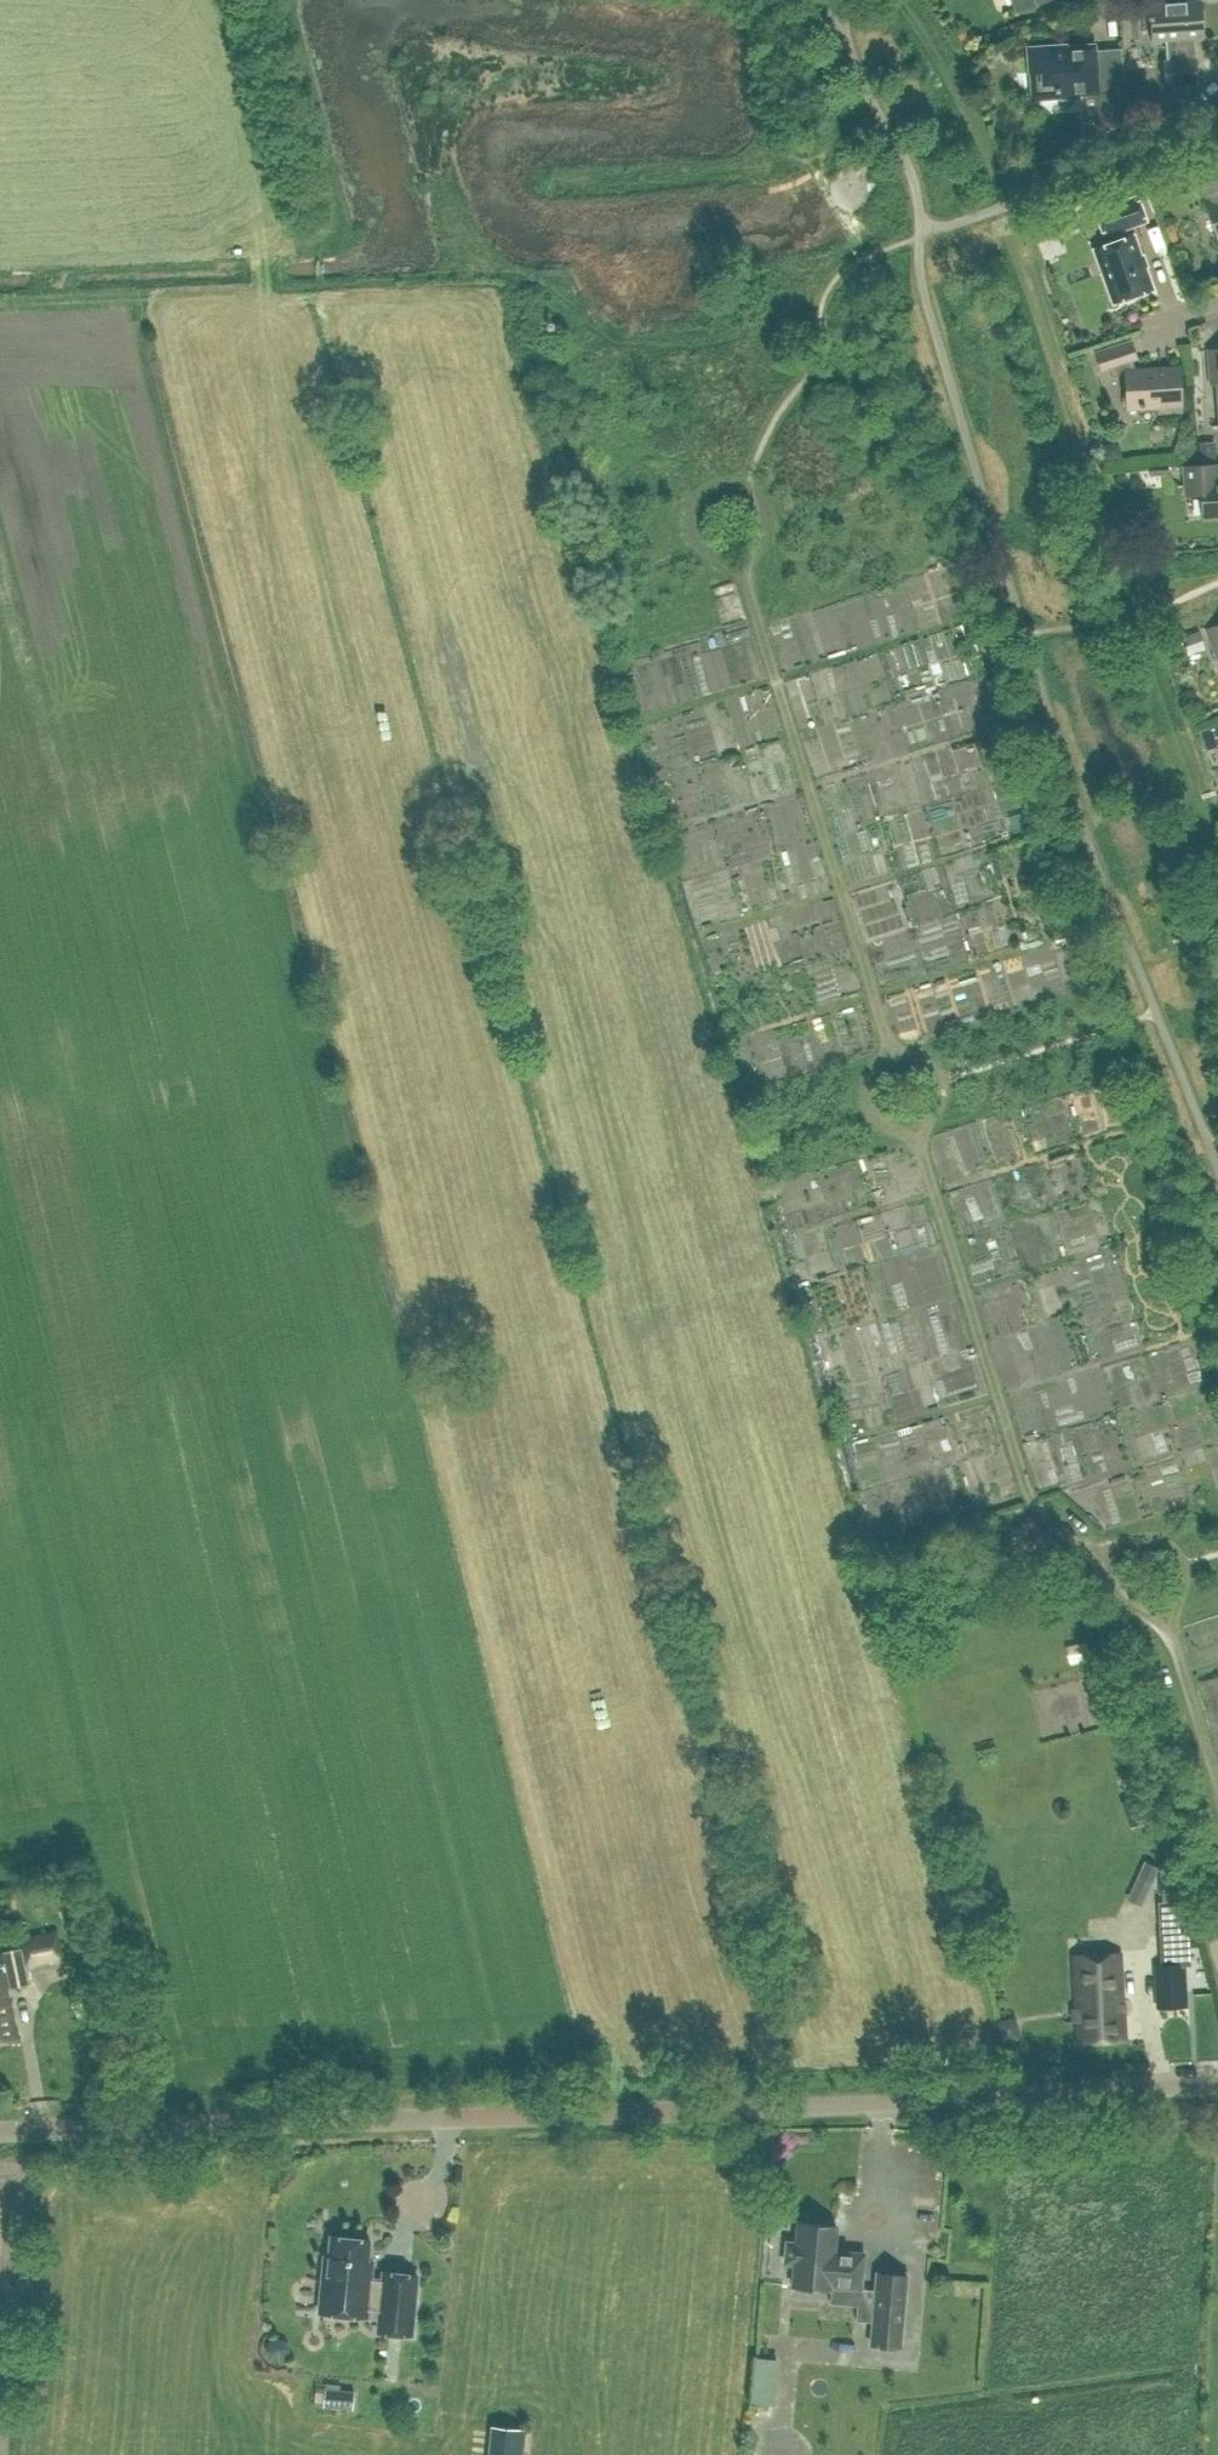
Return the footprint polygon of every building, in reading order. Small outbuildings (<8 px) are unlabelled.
[(1016,8),(1040,0),(1013,0),(1016,8)] [(1162,60),(1164,85),(1197,83),(1195,58),(1190,58),(1188,39),(1203,37),(1201,1),(1148,4),(1149,16),(1146,16),(1147,20),(1149,20),(1150,41),(1165,40),(1166,60),(1162,60)] [(1056,47),(1028,49),(1030,74),(1031,74),(1033,97),(1059,96),(1059,93),(1078,91),(1079,96),(1096,95),(1098,127),(1119,119),(1117,92),(1115,92),(1114,77),(1102,78),(1102,74),(1096,74),(1094,46),(1056,49),(1056,47)] [(1217,244),(1217,164),(1195,172),(1205,199),(1202,201),(1217,244)] [(1120,240),(1116,231),(1145,220),(1136,196),(1095,211),(1107,244),(1093,249),(1113,303),(1152,289),(1133,235),(1120,240)] [(1180,411),(1177,367),(1135,370),(1131,359),(1136,357),(1131,339),(1093,352),(1100,370),(1107,368),(1110,377),(1125,376),(1127,409),(1158,407),(1158,413),(1180,411)] [(1207,350),(1209,384),(1217,383),(1217,403),(1217,349),(1207,350)] [(1217,480),(1216,464),(1183,466),(1185,495),(1201,494),(1202,518),(1217,517),(1217,480)] [(1168,475),(1167,465),(1148,466),(1149,476),(1168,475)] [(1205,629),(1216,659),(1217,658),(1217,625),(1205,629)] [(860,671),(841,678),(859,727),(879,720),(860,671)] [(838,722),(822,686),(810,691),(826,727),(838,722)] [(1126,1898),(1141,1905),(1158,1869),(1143,1862),(1126,1898)] [(1155,1965),(1158,2007),(1185,2005),(1183,1965),(1189,1965),(1187,1931),(1174,1932),(1173,1917),(1184,1917),(1183,1900),(1157,1901),(1161,1965),(1155,1965)] [(63,1960),(58,1929),(20,1938),(25,1968),(26,1969),(27,1969),(32,1968),(32,1965),(57,1960),(57,1963),(62,1962),(63,1960)] [(1123,2038),(1118,1954),(1073,1956),(1078,2041),(1123,2038)] [(17,2040),(2,1967),(0,1967),(0,2043),(17,2040)] [(792,2285),(831,2289),(831,2286),(861,2289),(865,2253),(835,2250),(837,2226),(799,2222),(797,2242),(787,2241),(785,2262),(794,2263),(792,2285)] [(377,2332),(411,2335),(416,2275),(383,2272),(382,2280),(370,2279),(371,2273),(366,2272),(369,2239),(331,2236),(329,2256),(324,2255),(319,2312),(366,2316),(367,2309),(379,2310),(377,2332)] [(906,2275),(876,2273),(870,2343),(900,2346),(906,2275)] [(492,2423),(489,2454),(525,2454),(527,2426),(492,2423)]
